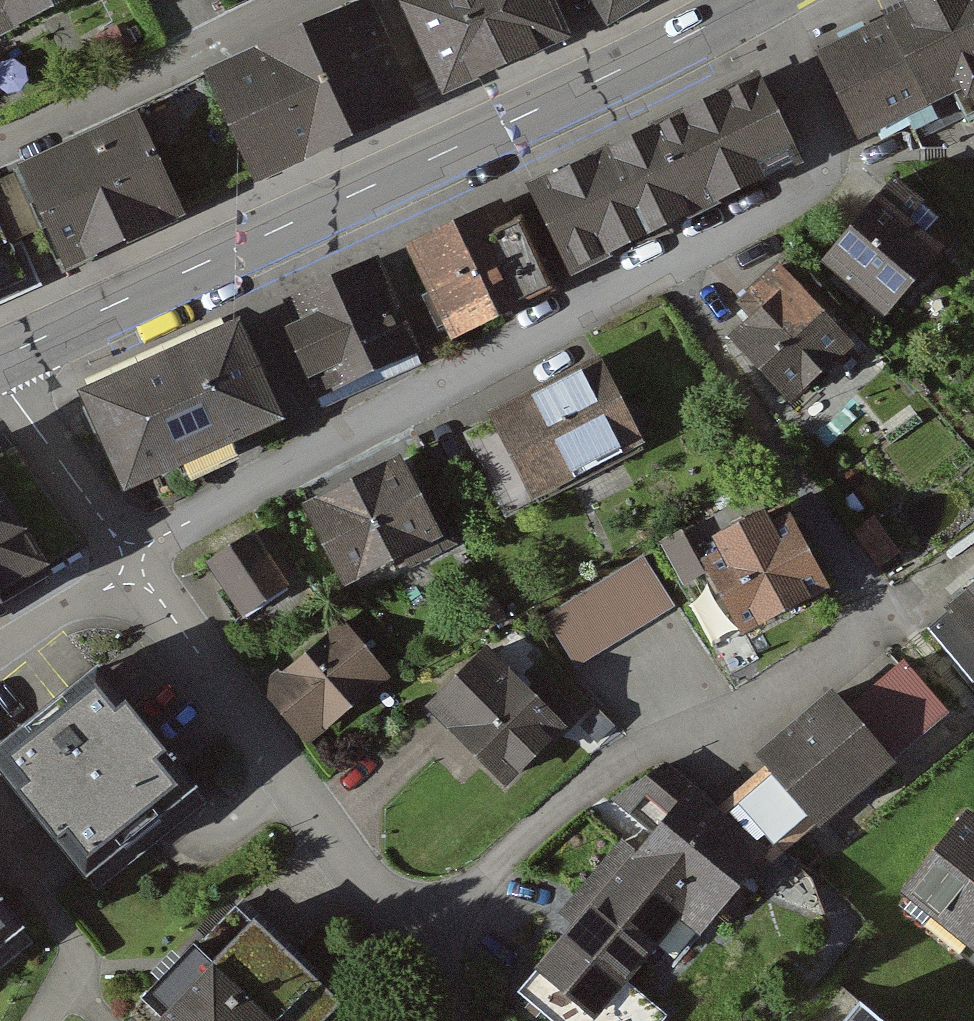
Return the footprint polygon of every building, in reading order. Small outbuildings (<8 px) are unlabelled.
[(65,0),(0,0),(0,33),(65,0)] [(448,93),(563,39),(544,0),(417,0),(406,5),(448,93)] [(613,23),(651,0),(599,0),(613,23)] [(830,61),(868,137),(973,84),(973,0),(953,0),(830,61)] [(420,108),(373,8),(216,81),(262,181),(420,108)] [(808,161),(769,82),(538,197),(577,275),(808,161)] [(185,210),(138,121),(25,179),(72,268),(137,234),(185,210)] [(820,258),(884,313),(943,244),(909,215),(924,198),(895,173),(820,258)] [(548,292),(505,209),(415,254),(458,338),(548,292)] [(424,354),(384,266),(281,313),(321,400),(424,354)] [(866,360),(785,269),(752,298),(775,323),(748,348),(807,413),(866,360)] [(80,386),(129,495),(279,428),(230,319),(80,386)] [(646,450),(604,369),(496,424),(538,505),(646,450)] [(450,547),(406,466),(319,512),(363,594),(450,547)] [(0,485),(0,603),(52,572),(0,485)] [(834,592),(787,507),(703,554),(749,638),(834,592)] [(903,558),(879,523),(861,536),(886,570),(903,558)] [(302,591),(265,536),(214,570),(251,625),(302,591)] [(673,606),(645,564),(550,627),(578,669),(673,606)] [(959,615),(973,633),(973,602),(959,615)] [(392,685),(348,631),(272,692),(316,746),(392,685)] [(570,730),(496,659),(436,720),(509,792),(570,730)] [(949,712),(911,669),(860,714),(846,697),(776,759),(829,818),(949,712)] [(96,673),(0,751),(0,774),(95,890),(202,802),(96,673)] [(673,772),(619,807),(655,836),(524,995),(556,1020),(644,1020),(649,1014),(622,992),(682,919),(707,940),(775,856),(673,772)] [(973,819),(907,905),(973,955),(973,820),(973,819)] [(0,898),(0,935),(18,921),(0,898)] [(255,918),(150,1020),(151,1020),(333,1020),(346,1009),(255,918)] [(839,1020),(890,1020),(860,996),(839,1020)]
